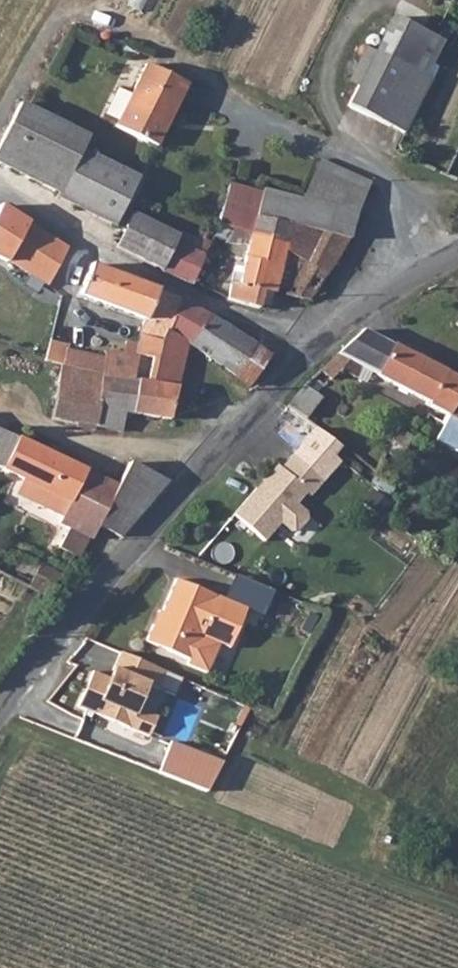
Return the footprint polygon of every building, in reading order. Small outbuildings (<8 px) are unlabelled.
[(392,16),(375,52),(421,74),(438,38),(392,16)] [(359,59),(369,63),(375,52),(364,47),(359,59)] [(375,52),(369,63),(428,91),(433,80),(421,74),(375,52)] [(343,93),(353,98),(369,63),(359,59),(343,93)] [(369,63),(353,98),(349,107),(406,135),(428,91),(369,63)] [(112,125),(151,146),(183,85),(144,64),(112,125)] [(0,133),(0,165),(110,220),(133,175),(77,147),(83,135),(16,101),(0,133)] [(360,209),(372,183),(323,161),(307,193),(360,209)] [(307,193),(305,199),(258,188),(250,231),(250,233),(287,240),(284,252),(304,262),(330,274),(351,240),(360,209),(307,193)] [(2,205),(0,209),(0,258),(2,255),(45,285),(64,247),(2,205)] [(127,212),(112,246),(115,248),(162,268),(176,233),(127,212)] [(259,307),(263,291),(274,293),(284,252),(287,240),(250,233),(250,231),(217,223),(212,238),(226,241),(226,244),(248,243),(240,285),(230,283),(226,299),(259,307)] [(161,271),(191,284),(192,282),(203,252),(196,249),(199,240),(177,231),(176,233),(162,268),(161,271)] [(225,259),(205,250),(203,252),(192,282),(213,290),(225,259)] [(330,274),(304,262),(285,295),(309,299),(330,274)] [(76,295),(145,320),(138,336),(161,341),(165,332),(182,300),(148,285),(113,272),(88,264),(76,295)] [(189,346),(207,314),(201,310),(182,300),(165,332),(187,345),(189,346)] [(254,346),(207,314),(189,346),(198,351),(236,375),(254,346)] [(448,415),(457,397),(457,379),(363,329),(320,370),(331,378),(342,369),(356,376),(362,366),(408,390),(430,402),(429,405),(448,415)] [(136,341),(135,355),(176,363),(187,345),(165,332),(161,341),(138,336),(136,341)] [(135,355),(136,341),(107,334),(104,350),(66,343),(61,365),(132,378),(135,355)] [(265,353),(254,346),(236,375),(252,385),(274,352),(269,349),(265,353)] [(180,364),(176,363),(135,355),(132,378),(61,365),(52,416),(92,425),(95,427),(120,432),(123,413),(170,420),(180,364)] [(287,405),(306,420),(324,398),(305,385),(287,405)] [(448,415),(457,420),(457,397),(448,415)] [(272,462),(226,513),(261,543),(277,525),(285,532),(293,533),(302,522),(302,512),(295,506),(303,497),(306,502),(342,463),(333,456),(340,449),(312,426),(276,466),(272,462)] [(3,469),(19,437),(0,428),(0,467),(3,469)] [(394,442),(406,447),(412,436),(401,430),(394,442)] [(138,517),(165,482),(129,463),(117,486),(19,437),(3,469),(23,478),(48,490),(40,507),(62,518),(59,524),(87,539),(89,540),(97,526),(119,537),(138,517)] [(40,507),(48,490),(23,478),(15,495),(40,507)] [(227,600),(173,577),(159,610),(157,609),(143,644),(205,671),(218,638),(227,641),(241,606),(227,600)] [(236,577),(227,600),(241,606),(264,616),(274,593),(236,577)] [(166,673),(122,654),(115,672),(118,673),(114,682),(94,673),(79,708),(151,739),(158,718),(140,710),(150,687),(158,690),(166,673)] [(205,791),(217,759),(166,739),(153,771),(205,791)]
